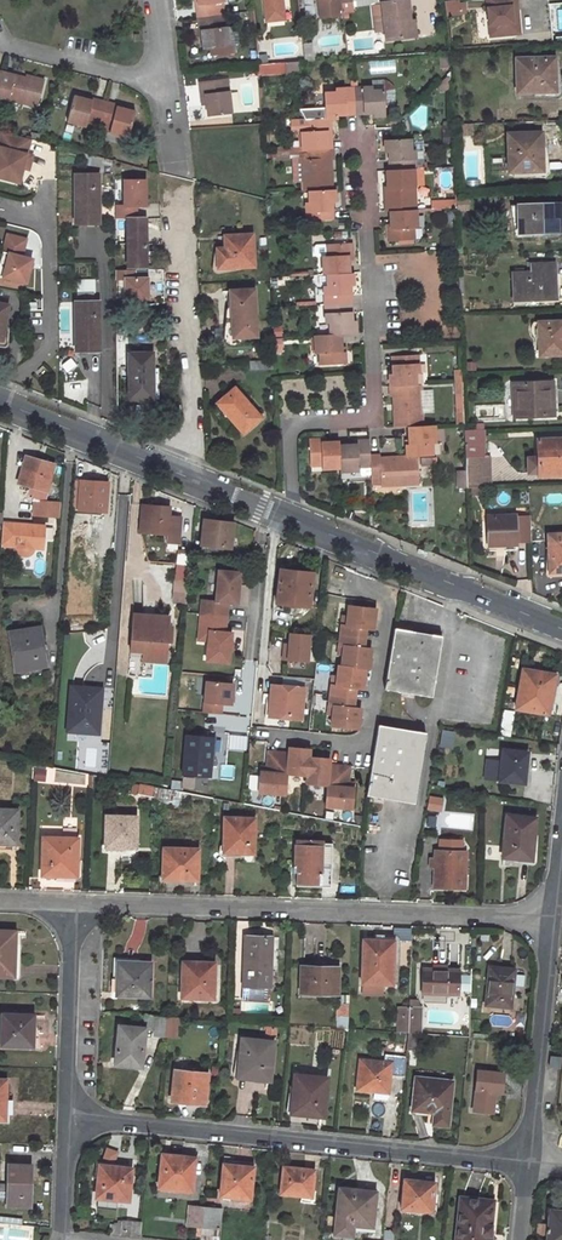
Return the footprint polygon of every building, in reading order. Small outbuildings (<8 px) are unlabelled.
[(199,6),(197,6),(198,18),(219,16),(218,4),(225,3),(226,3),(226,0),(198,0),(199,6)] [(265,8),(268,11),(280,9),(283,6),(282,0),(264,0),(265,8)] [(343,14),(342,0),(320,0),(322,16),(343,14)] [(407,21),(410,21),(408,0),(397,0),(382,2),(386,39),(409,36),(407,21)] [(444,12),(458,10),(457,0),(443,0),(444,12)] [(507,35),(505,11),(511,10),(510,0),(481,0),(484,37),(507,35)] [(225,3),(218,4),(219,16),(226,15),(225,3)] [(284,18),(283,6),(280,9),(268,11),(265,8),(266,20),(284,18)] [(513,34),(511,10),(505,11),(507,35),(513,34)] [(219,16),(198,18),(200,30),(203,30),(205,50),(212,49),(213,56),(237,53),(236,45),(231,45),(229,27),(227,14),(226,15),(219,16)] [(410,21),(407,21),(409,36),(416,35),(414,20),(410,21)] [(238,26),(229,27),(231,45),(236,45),(240,44),(238,26)] [(554,57),(517,58),(518,92),(555,91),(554,57)] [(299,61),(287,62),(288,74),(300,73),(299,61)] [(287,62),(275,62),(281,74),(288,74),(287,62)] [(0,81),(0,93),(8,95),(7,100),(36,107),(44,79),(31,76),(30,79),(2,72),(0,81)] [(446,79),(443,82),(444,90),(451,89),(451,78),(446,79)] [(229,79),(200,82),(201,94),(206,93),(207,104),(208,115),(233,113),(229,79)] [(372,86),(354,87),(356,112),(373,111),(374,115),(386,115),(385,89),(372,90),(372,86)] [(336,91),(324,92),(325,118),(331,117),(338,117),(338,113),(356,112),(354,87),(336,88),(336,91)] [(73,96),(66,122),(85,127),(87,118),(100,121),(105,101),(92,98),(91,100),(73,96)] [(135,111),(116,106),(116,104),(105,101),(100,121),(110,124),(108,132),(127,137),(135,111)] [(329,148),(328,130),(332,130),(331,117),(325,118),(305,119),(306,131),(302,131),(303,149),(307,149),(329,148)] [(459,123),(460,135),(473,134),(472,122),(459,123)] [(30,139),(2,132),(0,139),(0,178),(19,183),(23,168),(27,154),(30,139)] [(542,133),(508,133),(509,171),(544,170),(542,133)] [(410,138),(385,139),(386,152),(388,152),(389,170),(414,168),(416,168),(415,150),(411,150),(410,138)] [(307,159),(304,159),(304,174),(305,190),(309,190),(332,189),(330,159),(333,159),(333,147),(329,148),(307,149),(307,159)] [(29,169),(32,155),(27,154),(23,168),(29,169)] [(86,154),(83,165),(94,168),(96,162),(112,166),(113,161),(86,154)] [(389,170),(387,170),(388,200),(385,200),(386,211),(391,210),(408,210),(408,200),(415,200),(414,185),(414,168),(389,170)] [(98,174),(75,174),(74,223),(98,223),(98,174)] [(332,189),(309,190),(310,202),(306,203),(307,220),(333,219),(331,201),(335,201),(334,189),(332,189)] [(518,205),(519,233),(561,232),(561,203),(518,205)] [(408,210),(391,210),(391,228),(388,229),(388,241),(397,240),(413,240),(413,228),(417,227),(416,212),(416,209),(408,210)] [(145,217),(127,218),(128,264),(145,264),(145,217)] [(25,240),(7,235),(2,253),(8,254),(2,277),(26,283),(32,260),(21,257),(25,240)] [(254,235),(226,237),(227,248),(218,249),(218,268),(256,266),(254,235)] [(352,242),(327,244),(327,255),(323,255),(324,274),(328,274),(350,273),(349,254),(352,254),(352,242)] [(551,298),(551,290),(555,290),(554,262),(531,263),(531,271),(513,272),(514,300),(551,298)] [(148,299),(148,275),(134,275),(134,270),(115,269),(115,284),(123,284),(123,299),(148,299)] [(350,273),(328,274),(329,285),(324,285),(325,304),(351,302),(350,285),(354,285),(353,273),(350,273)] [(94,279),(76,279),(76,302),(75,302),(75,335),(71,335),(71,345),(76,345),(76,350),(99,350),(98,301),(93,301),(93,291),(94,291),(94,279)] [(256,289),(231,290),(233,337),(258,336),(256,289)] [(351,302),(325,304),(326,323),(330,323),(330,334),(340,334),(356,333),(355,319),(352,319),(351,302)] [(538,319),(540,357),(561,356),(561,319),(538,319)] [(330,334),(315,335),(316,353),(320,353),(320,364),(346,363),(345,352),(341,352),(340,334),(330,334)] [(71,335),(60,336),(61,345),(71,345),(71,335)] [(127,366),(120,366),(120,377),(127,377),(128,398),(151,398),(151,367),(149,367),(148,352),(127,352),(127,366)] [(418,354),(392,355),(393,374),(389,374),(390,386),(416,385),(415,373),(418,373),(418,354)] [(71,357),(60,365),(65,372),(76,365),(71,357)] [(552,380),(513,383),(515,416),(553,414),(552,380)] [(416,385),(390,386),(391,397),(395,397),(396,427),(409,426),(422,426),(422,409),(421,393),(421,385),(416,385)] [(236,387),(219,402),(244,432),(261,417),(236,387)] [(287,403),(279,404),(279,411),(287,411),(287,403)] [(432,455),(432,442),(435,442),(434,425),(422,426),(409,426),(410,445),(406,445),(407,456),(418,455),(432,455)] [(321,438),(309,439),(310,464),(322,464),(322,468),(341,467),(340,444),(339,441),(321,442),(321,438)] [(539,439),(541,473),(561,471),(561,438),(539,439)] [(358,444),(340,444),(341,467),(341,470),(359,469),(359,466),(371,465),(370,456),(370,440),(358,440),(358,444)] [(484,441),(465,442),(467,488),(490,487),(489,456),(485,456),(484,441)] [(380,456),(370,456),(371,465),(371,478),(381,478),(381,484),(419,483),(418,455),(407,456),(380,457),(380,456)] [(35,488),(32,499),(34,500),(33,515),(60,517),(61,507),(44,503),(55,464),(42,460),(26,456),(19,483),(35,488)] [(465,470),(455,470),(456,488),(466,487),(465,470)] [(81,481),(79,510),(104,511),(106,512),(108,483),(94,482),(81,481)] [(159,506),(143,504),(141,532),(167,534),(167,542),(179,543),(181,517),(169,516),(170,507),(159,506)] [(503,543),(502,540),(505,540),(505,543),(516,543),(517,541),(530,541),(529,515),(488,517),(488,544),(503,543)] [(204,519),(201,545),(231,548),(233,523),(219,521),(204,519)] [(71,531),(68,570),(92,572),(93,553),(86,552),(88,524),(73,522),(72,531),(71,531)] [(45,527),(3,524),(3,527),(1,547),(17,548),(17,552),(19,555),(23,557),(25,558),(28,557),(32,555),(34,552),(35,549),(44,549),(45,527)] [(548,533),(549,547),(552,547),(553,571),(561,571),(561,533),(548,533)] [(180,551),(177,580),(188,581),(191,552),(180,551)] [(281,569),(278,603),(309,606),(313,573),(298,571),(281,569)] [(201,613),(227,615),(228,602),(238,603),(240,572),(219,570),(216,600),(202,599),(201,613)] [(67,582),(67,595),(87,595),(87,582),(67,582)] [(341,624),(340,634),(364,637),(365,627),(373,628),(374,621),(375,608),(348,605),(347,616),(346,625),(341,624)] [(227,615),(201,613),(200,630),(206,630),(205,640),(209,640),(207,660),(230,662),(232,632),(225,632),(227,615)] [(134,614),(131,651),(144,652),(144,660),(166,662),(168,641),(172,642),(173,626),(169,625),(170,616),(152,615),(134,614)] [(40,628),(10,632),(16,670),(46,666),(40,628)] [(394,628),(385,688),(432,696),(442,636),(422,632),(394,628)] [(307,661),(310,634),(290,632),(287,659),(307,661)] [(364,637),(340,634),(339,645),(344,645),(343,654),(342,665),(366,667),(369,668),(370,658),(371,647),(363,647),(364,637)] [(342,665),(339,665),(338,676),(337,685),(356,687),(364,688),(364,681),(366,667),(342,665)] [(523,668),(516,708),(548,714),(551,695),(555,675),(523,668)] [(231,704),(233,683),(206,680),(203,711),(221,713),(222,703),(231,704)] [(306,687),(275,684),(274,694),(271,694),(270,705),(269,714),(302,717),(306,687)] [(330,705),(334,705),(333,714),(333,725),(359,728),(360,720),(362,707),(354,706),(355,696),(356,687),(337,685),(332,684),(331,694),(330,705)] [(71,686),(68,731),(99,733),(102,688),(87,687),(71,686)] [(269,714),(270,705),(266,705),(265,717),(302,721),(302,717),(269,714)] [(502,710),(499,735),(510,737),(514,711),(502,710)] [(371,768),(367,794),(414,802),(426,733),(379,725),(371,768)] [(437,746),(451,748),(454,731),(440,729),(437,746)] [(186,735),(183,773),(210,776),(213,738),(186,735)] [(287,773),(308,775),(310,756),(310,748),(299,747),(290,746),(289,753),(279,752),(277,772),(287,773)] [(503,749),(499,780),(524,783),(526,769),(528,752),(503,749)] [(277,772),(279,752),(274,751),(268,751),(267,766),(267,771),(260,770),(258,791),(285,794),(287,773),(277,772)] [(320,757),(310,756),(308,775),(307,783),(328,785),(338,786),(340,765),(330,764),(330,758),(320,757)] [(222,765),(222,778),(234,778),(234,766),(222,765)] [(326,805),(352,807),(355,787),(348,786),(349,782),(350,766),(345,766),(340,765),(338,786),(328,785),(326,805)] [(45,782),(46,767),(33,766),(33,781),(45,782)] [(257,775),(248,775),(248,791),(256,791),(257,775)] [(152,796),(173,800),(174,790),(169,789),(140,783),(137,793),(152,796)] [(429,797),(428,808),(440,809),(442,799),(429,797)] [(17,843),(18,809),(0,809),(0,842),(17,843)] [(507,814),(502,856),(531,859),(534,837),(536,818),(507,814)] [(106,815),(105,846),(127,847),(136,847),(137,816),(106,815)] [(224,816),(223,847),(241,848),(241,852),(254,853),(255,817),(224,816)] [(43,837),(42,875),(56,875),(56,871),(77,871),(78,838),(43,837)] [(430,857),(430,866),(435,866),(434,887),(451,887),(465,888),(467,850),(462,850),(462,841),(440,840),(440,849),(435,849),(434,857),(430,857)] [(297,867),(297,883),(313,883),(331,884),(332,843),(295,842),(294,867),(297,867)] [(164,847),(164,877),(183,878),(197,879),(199,849),(164,847)] [(13,976),(14,953),(15,931),(0,931),(0,976),(13,976)] [(245,936),(242,986),(270,987),(272,937),(258,936),(245,936)] [(364,940),(362,983),(392,984),(394,941),(381,941),(364,940)] [(117,980),(116,995),(149,997),(151,963),(117,961),(117,980)] [(181,964),(180,997),(212,998),(214,965),(199,965),(181,964)] [(301,966),(300,993),(337,993),(338,968),(320,967),(301,966)] [(489,967),(486,1005),(510,1007),(512,992),(510,992),(513,969),(489,967)] [(422,969),(422,993),(457,994),(459,971),(440,970),(422,969)] [(242,986),(242,999),(269,1000),(270,987),(242,986)] [(336,1005),(335,1029),(347,1029),(348,1005),(336,1005)] [(398,1007),(397,1032),(408,1033),(409,1007),(398,1007)] [(409,1007),(408,1033),(420,1033),(421,1007),(409,1007)] [(3,1013),(1,1045),(32,1046),(33,1027),(33,1015),(3,1013)] [(146,1015),(145,1028),(145,1030),(155,1031),(156,1015),(146,1015)] [(156,1015),(155,1031),(154,1036),(165,1036),(167,1016),(156,1015)] [(511,1027),(511,1015),(491,1015),(491,1026),(511,1027)] [(267,1023),(266,1035),(274,1036),(275,1024),(267,1023)] [(119,1025),(115,1064),(133,1066),(134,1064),(141,1065),(145,1030),(145,1028),(119,1025)] [(408,1033),(407,1048),(418,1049),(420,1033),(408,1033)] [(242,1038),(238,1074),(256,1076),(256,1079),(270,1080),(274,1042),(242,1038)] [(360,1060),(356,1089),(371,1091),(388,1093),(390,1075),(404,1076),(406,1058),(385,1055),(384,1062),(360,1060)] [(551,1057),(550,1067),(561,1068),(561,1058),(551,1057)] [(175,1070),(171,1101),(189,1103),(205,1104),(208,1073),(175,1070)] [(478,1071),(474,1110),(492,1112),(495,1091),(501,1092),(503,1073),(478,1071)] [(295,1074),(291,1110),(309,1112),(309,1115),(322,1116),(327,1078),(295,1074)] [(416,1077),(412,1109),(434,1111),(433,1123),(447,1125),(452,1081),(416,1077)] [(162,1153),(159,1187),(191,1190),(195,1159),(183,1158),(184,1156),(162,1153)] [(223,1162),(219,1194),(250,1198),(254,1161),(240,1160),(240,1164),(223,1162)] [(8,1164),(7,1203),(18,1203),(18,1206),(30,1206),(31,1185),(31,1165),(8,1164)] [(99,1164),(96,1196),(128,1199),(132,1167),(120,1166),(99,1164)] [(283,1166),(280,1193),(311,1196),(314,1170),(299,1168),(283,1166)] [(404,1178),(401,1207),(432,1210),(434,1182),(416,1180),(404,1178)] [(338,1194),(334,1232),(352,1234),(353,1225),(372,1226),(375,1191),(355,1189),(354,1195),(338,1194)] [(456,1239),(495,1239),(498,1200),(477,1198),(460,1197),(456,1239)] [(189,1205),(187,1225),(201,1227),(203,1207),(189,1205)] [(203,1207),(201,1227),(219,1228),(221,1209),(203,1207)] [(549,1224),(548,1235),(547,1239),(561,1239),(561,1217),(550,1215),(549,1224)] [(123,1220),(121,1235),(140,1237),(141,1222),(123,1220)] [(539,1224),(538,1234),(548,1235),(549,1224),(539,1224)] [(219,1228),(201,1227),(200,1239),(218,1239),(219,1228)]
